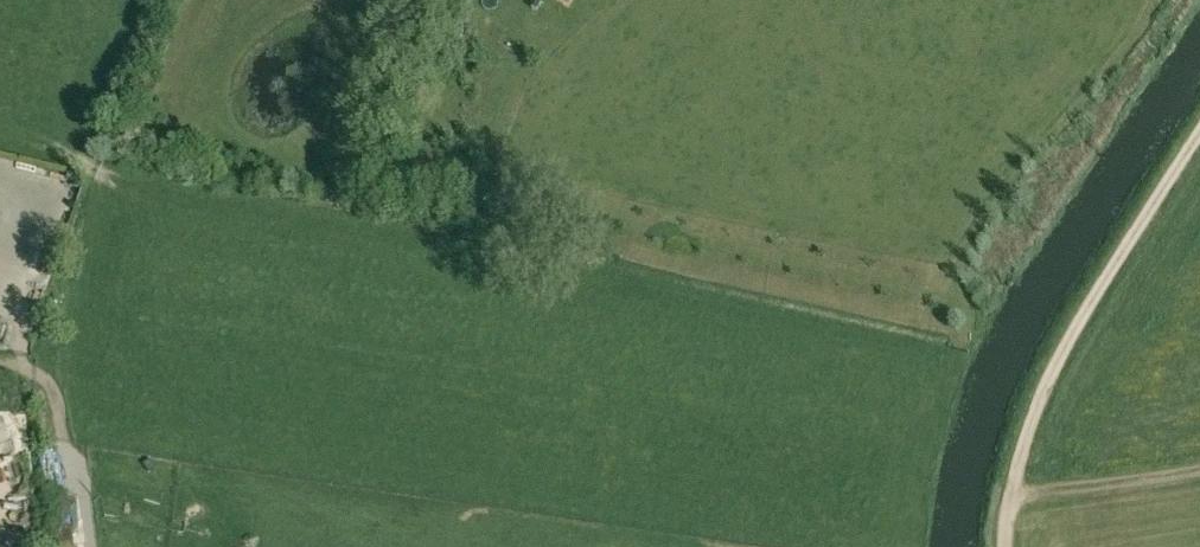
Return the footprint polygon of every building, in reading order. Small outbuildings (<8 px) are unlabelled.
[(7,342),(9,334),(0,332),(0,340),(7,342)]
